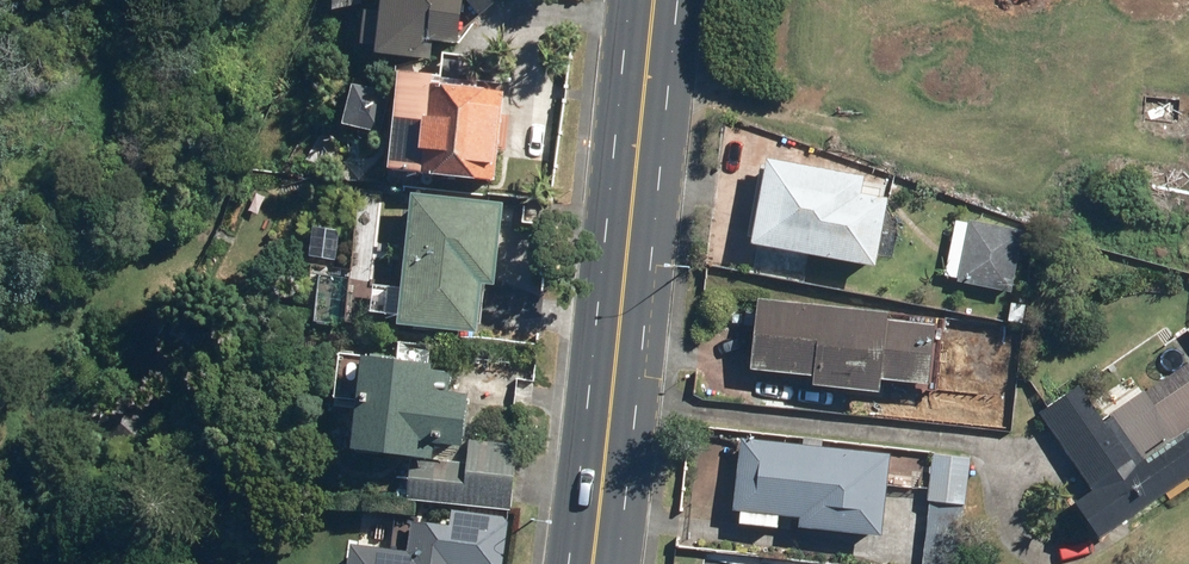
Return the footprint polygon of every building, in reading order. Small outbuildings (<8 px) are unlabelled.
[(455,45),(459,0),(366,0),(362,42),(377,43),(376,53),(426,57),(427,43),(455,45)] [(478,16),(498,0),(465,0),(478,16)] [(491,184),(502,90),(433,83),(434,75),(400,72),(399,86),(351,81),(345,129),(390,135),(385,172),(491,184)] [(767,159),(749,243),(872,268),(885,200),(861,195),(864,178),(767,159)] [(495,286),(503,202),(410,193),(396,325),(476,333),(481,285),(495,286)] [(970,220),(957,282),(1010,293),(1022,231),(970,220)] [(757,299),(750,367),(812,373),(811,382),(880,389),(881,378),(924,382),(923,390),(937,391),(944,318),(757,299)] [(431,391),(434,364),(361,356),(350,448),(426,456),(428,439),(459,442),(465,395),(431,391)] [(1100,538),(1188,478),(1188,381),(1153,406),(1143,391),(1103,417),(1079,382),(1038,410),(1092,488),(1074,500),(1100,538)] [(741,435),(732,509),(799,516),(798,525),(879,534),(889,451),(741,435)] [(511,509),(517,447),(467,442),(465,460),(452,459),(450,472),(428,470),(427,478),(407,476),(405,499),(511,509)] [(934,452),(929,502),(971,505),(975,456),(934,452)] [(412,519),(408,549),(350,541),(347,563),(456,563),(461,525),(412,519)]
